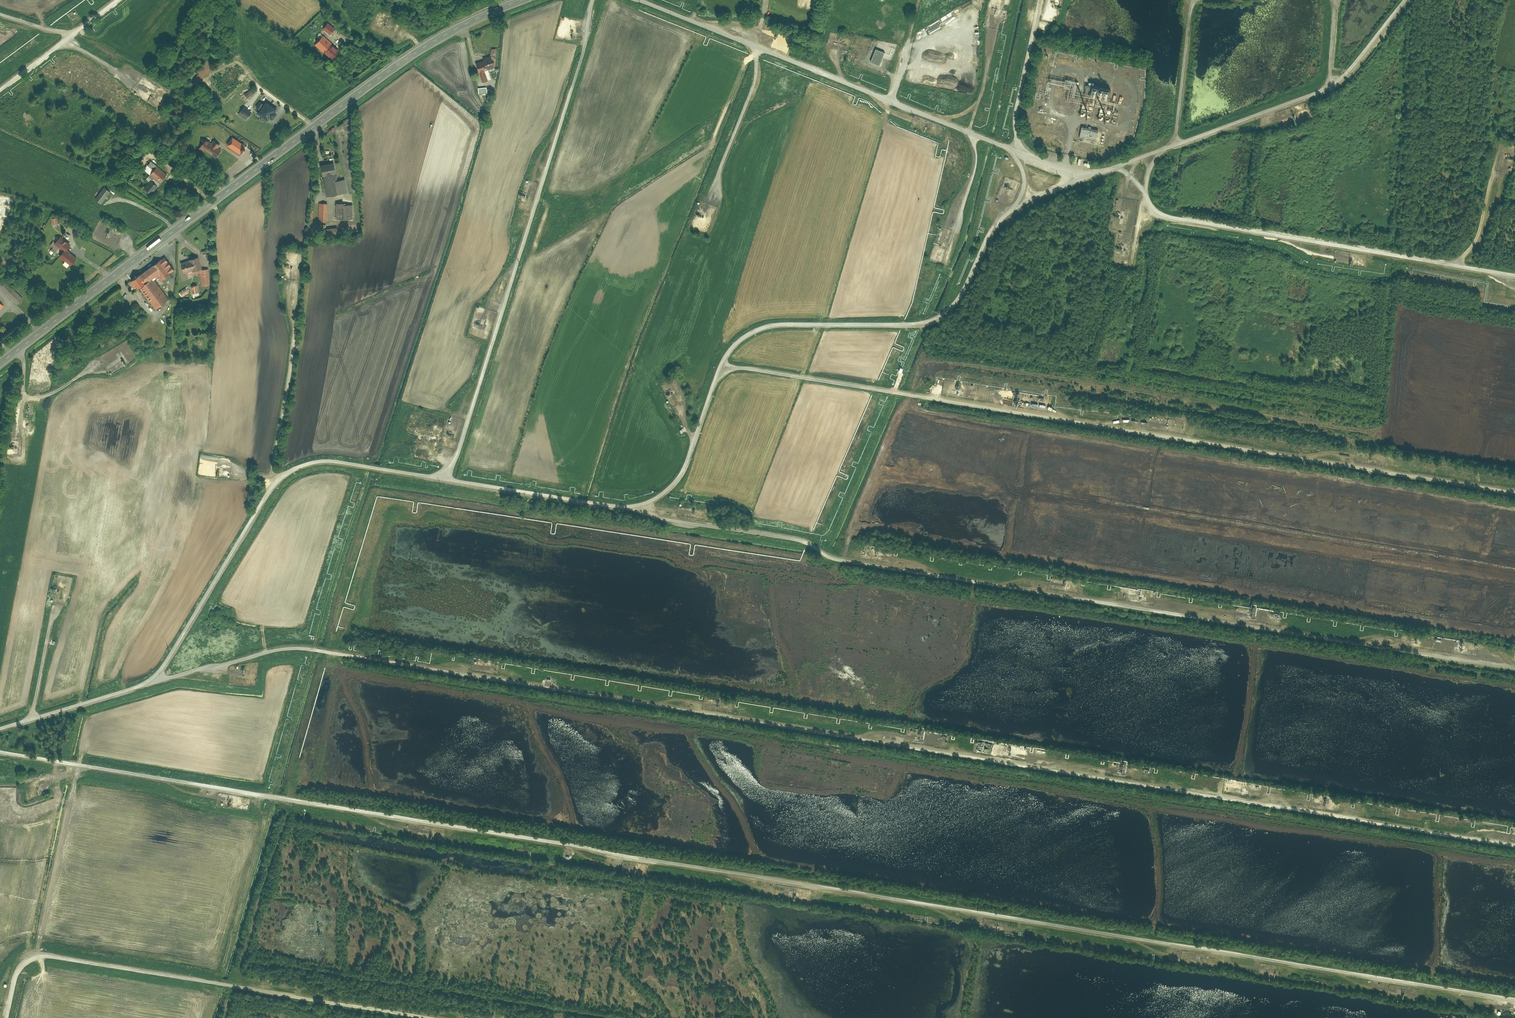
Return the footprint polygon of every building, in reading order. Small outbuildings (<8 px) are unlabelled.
[(327,24),(323,30),(330,35),(334,30),(327,24)] [(323,54),(324,53),(328,57),(332,60),(338,53),(336,51),(337,50),(331,45),(332,44),(323,36),(314,45),(323,54)] [(885,51),(876,48),(870,61),(880,65),(885,51)] [(487,81),(483,72),(494,68),(491,58),(482,61),(483,63),(476,66),(482,83),(487,81)] [(203,63),(196,71),(198,73),(194,78),(198,81),(210,68),(203,63)] [(1110,96),(1111,89),(1086,86),(1085,96),(1105,98),(1106,95),(1110,96)] [(252,89),(245,94),(248,99),(255,94),(252,89)] [(1112,100),(1121,103),(1123,97),(1114,94),(1112,100)] [(278,108),(266,100),(258,113),(269,120),(271,117),(273,119),(278,112),(276,111),(278,108)] [(252,112),(243,106),(237,114),(246,120),(252,112)] [(1079,137),(1096,140),(1098,129),(1081,127),(1079,137)] [(245,145),(231,136),(226,145),(240,154),(245,145)] [(221,149),(204,138),(199,147),(216,157),(221,149)] [(167,174),(150,160),(142,169),(159,183),(167,174)] [(322,177),(324,176),(333,175),(335,174),(333,163),(319,166),(322,177)] [(323,185),(325,197),(347,193),(344,180),(334,182),(333,175),(324,176),(326,185),(323,185)] [(158,186),(151,180),(145,188),(153,193),(158,186)] [(110,190),(104,186),(95,198),(101,203),(110,190)] [(318,204),(318,222),(327,222),(327,204),(318,204)] [(336,204),(336,220),(354,219),(353,205),(344,205),(344,204),(336,204)] [(337,228),(322,229),(323,238),(338,237),(337,228)] [(61,237),(55,244),(65,252),(67,250),(71,245),(61,237)] [(78,259),(67,250),(65,252),(62,257),(72,266),(78,259)] [(169,299),(161,287),(172,278),(170,275),(175,271),(165,257),(132,281),(139,290),(140,288),(156,310),(169,299)] [(182,265),(185,274),(203,269),(199,258),(190,260),(190,262),(182,265)] [(209,270),(201,271),(203,286),(211,285),(209,270)] [(18,303),(23,298),(0,276),(0,286),(18,303)] [(179,291),(181,296),(190,291),(187,286),(179,291)] [(193,314),(184,314),(184,319),(182,319),(182,324),(193,323),(193,314)]
